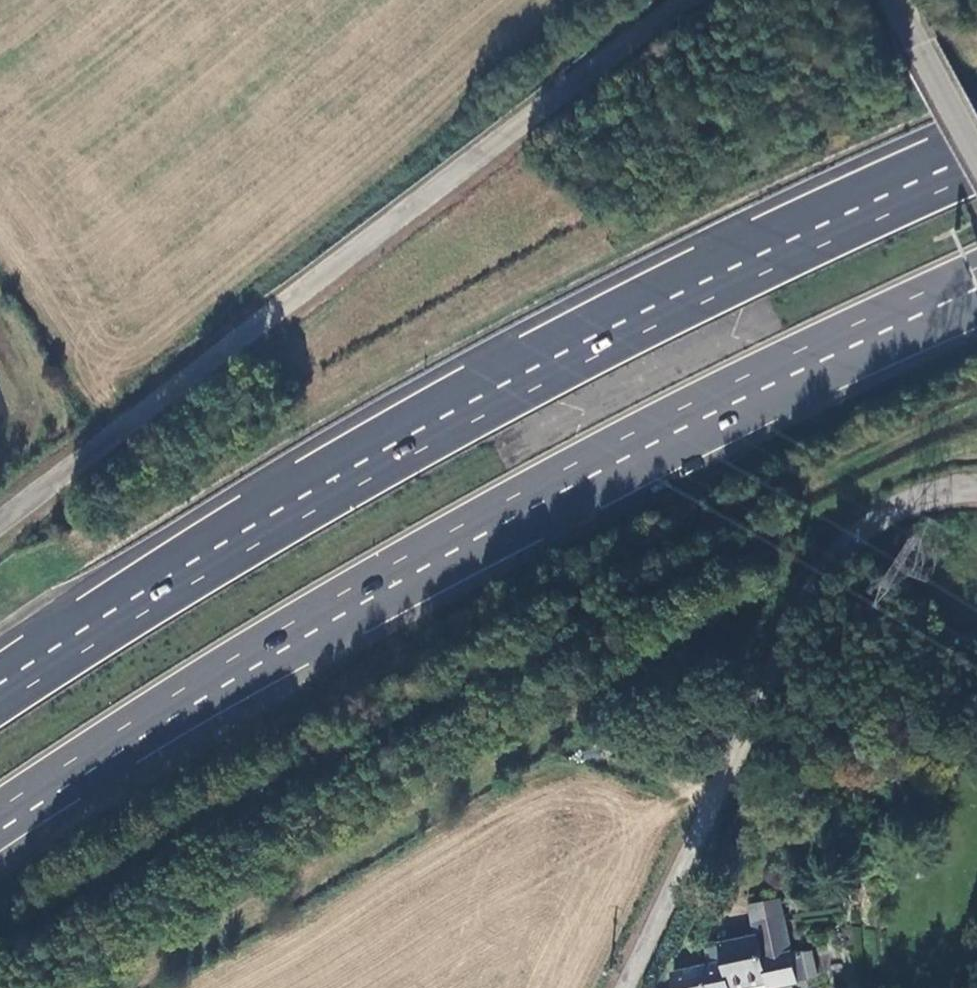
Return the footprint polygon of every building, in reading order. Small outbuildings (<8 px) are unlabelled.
[(801,951),(790,953),(782,916),(751,922),(753,937),(720,943),(722,950),(706,953),(709,968),(672,975),(675,987),(727,987),(726,985),(766,977),(768,986),(789,982),(807,979),(801,951)] [(812,949),(801,951),(807,979),(818,977),(812,949)] [(789,982),(768,986),(766,977),(726,985),(727,987),(791,987),(789,982)]
